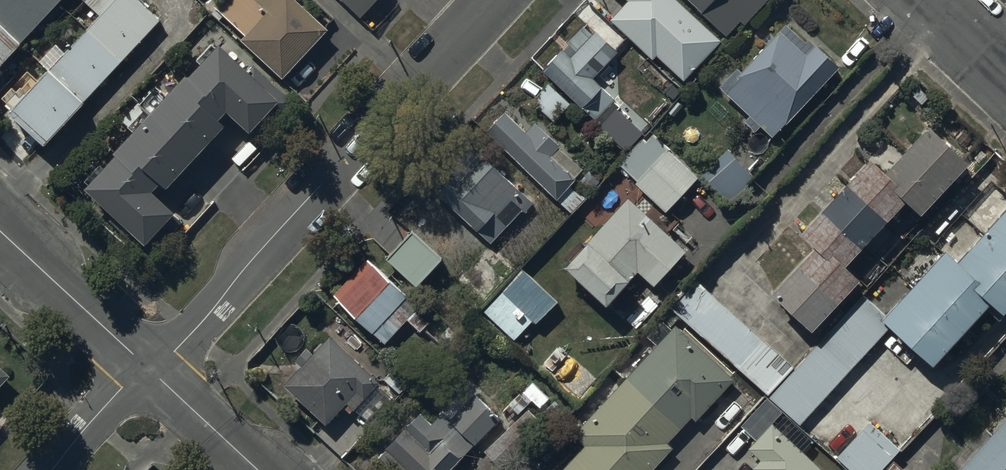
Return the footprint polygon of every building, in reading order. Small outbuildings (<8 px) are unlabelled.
[(48,0),(0,0),(0,50),(48,0)] [(160,13),(146,0),(104,0),(7,100),(43,134),(160,13)] [(301,0),(215,0),(214,1),(244,28),(239,33),(280,71),(325,22),(301,0)] [(359,13),(372,0),(345,0),(359,13)] [(682,0),(623,0),(609,15),(651,55),(656,50),(683,75),(720,36),(682,0)] [(727,36),(740,21),(744,25),(768,0),(688,0),(727,36)] [(810,41),(784,17),(736,70),(738,73),(723,89),(772,133),(839,61),(813,38),(810,41)] [(617,46),(594,25),(569,52),(561,44),(540,66),(594,116),(614,95),(591,73),(617,46)] [(250,65),(217,34),(186,66),(183,64),(109,143),(112,146),(82,178),(114,208),(107,215),(147,252),(180,217),(170,207),(171,201),(149,181),(158,171),(165,177),(222,116),(216,110),(226,100),(259,131),(292,97),(254,61),(250,65)] [(502,106),(483,127),(555,192),(572,173),(548,151),(558,140),(533,117),(524,126),(502,106)] [(965,155),(925,118),(883,162),(868,148),(797,224),(813,239),(770,284),(809,321),(856,270),(842,257),(904,191),(918,204),(965,155)] [(646,138),(640,134),(618,161),(636,176),(632,180),(667,208),(700,168),(653,129),(646,138)] [(729,144),(701,169),(729,199),(756,174),(729,144)] [(534,201),(482,153),(460,177),(452,170),(435,188),(491,239),(521,207),(525,211),(534,201)] [(586,229),(561,252),(603,294),(622,274),(626,278),(636,266),(652,281),(684,246),(627,194),(589,233),(586,229)] [(957,252),(946,242),(883,311),(931,355),(986,294),(999,306),(1005,298),(1005,198),(957,252)] [(414,233),(388,260),(418,288),(444,261),(414,233)] [(420,309),(370,262),(335,298),(385,346),(420,309)] [(523,270),(483,312),(514,340),(531,322),(536,327),(559,303),(523,270)] [(791,363),(696,276),(671,302),(766,390),(791,363)] [(799,420),(889,322),(859,295),(769,393),(799,420)] [(674,319),(569,430),(583,442),(556,469),(646,469),(671,443),(665,438),(690,411),(695,416),(734,375),(674,319)] [(315,360),(308,354),(297,366),(303,372),(286,390),(329,430),(349,408),(357,415),(382,388),(333,341),(315,360)] [(0,360),(0,378),(9,368),(0,360)] [(534,378),(507,404),(516,414),(532,398),(554,420),(567,408),(555,396),(554,398),(534,378)] [(442,410),(431,422),(418,410),(376,455),(392,469),(450,469),(477,441),(475,440),(499,415),(473,390),(448,416),(442,410)] [(529,406),(485,448),(501,465),(545,423),(529,406)] [(952,469),(1005,469),(1005,411),(952,469)] [(771,419),(748,445),(761,457),(754,465),(759,469),(826,469),(771,419)] [(899,447),(868,419),(836,454),(854,469),(879,469),(899,447)] [(894,458),(883,469),(907,469),(894,458)]
